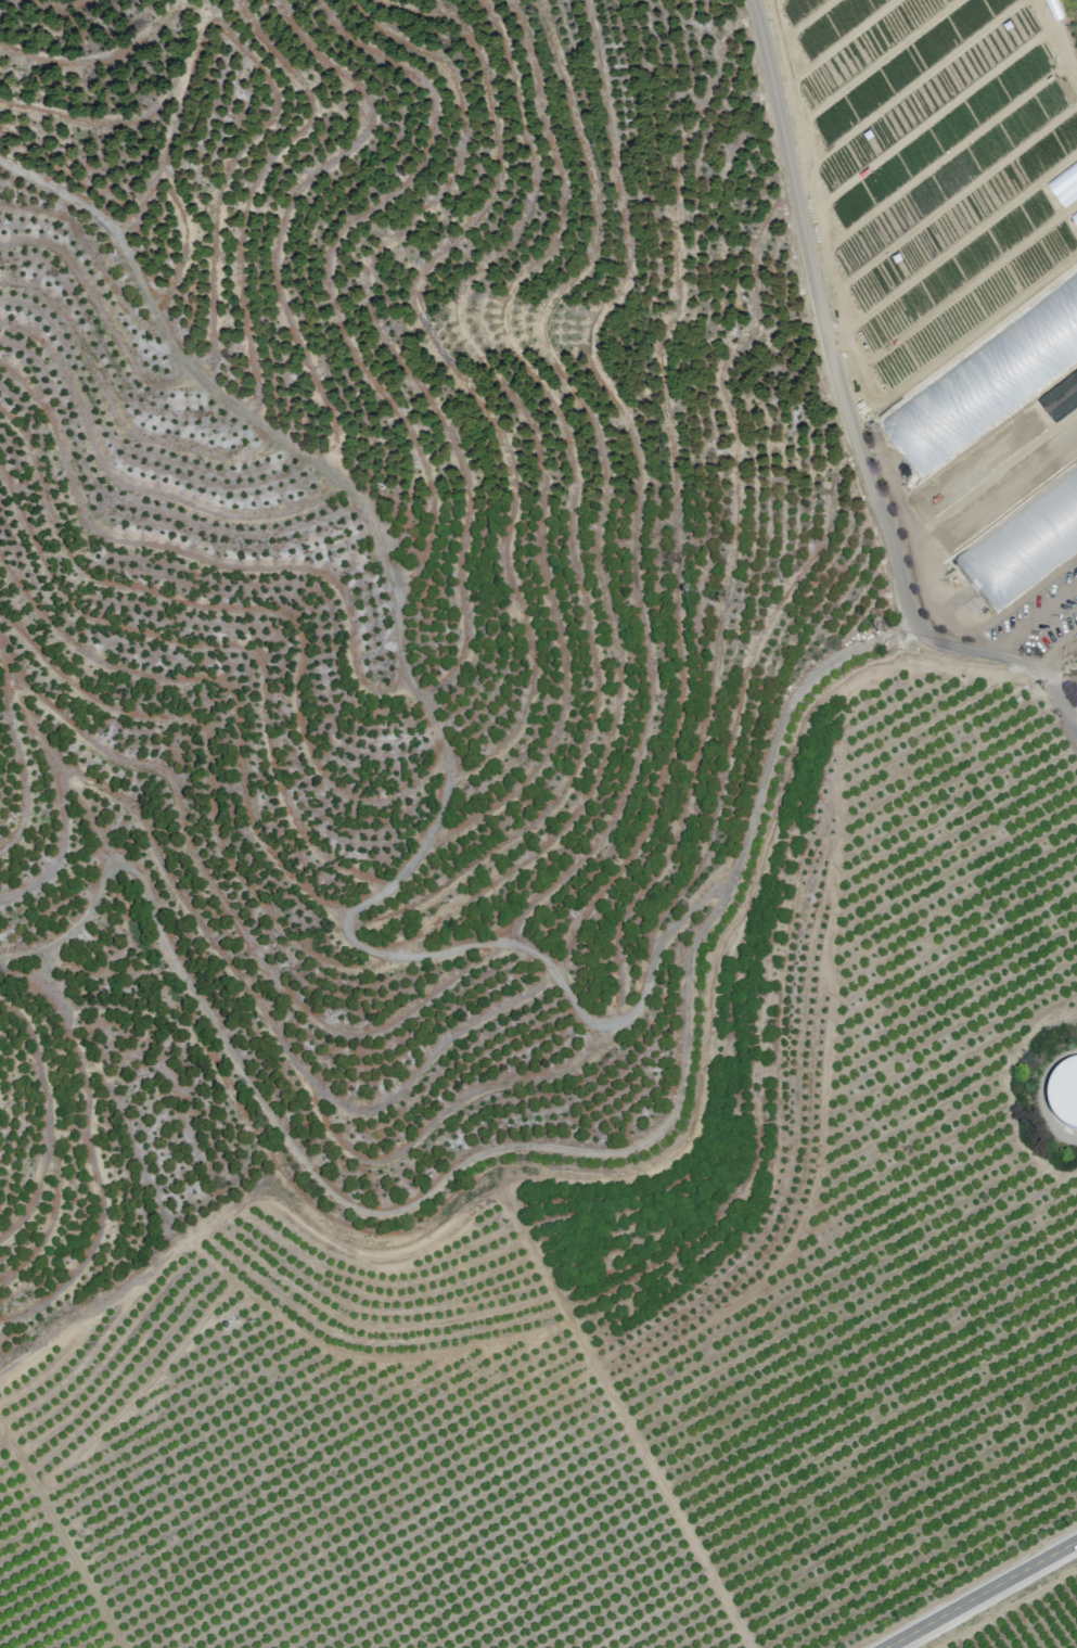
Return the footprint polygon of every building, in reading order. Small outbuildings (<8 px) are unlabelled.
[(1048,1060),(1047,1127),(1076,1127),(1076,1061),(1048,1060)]
